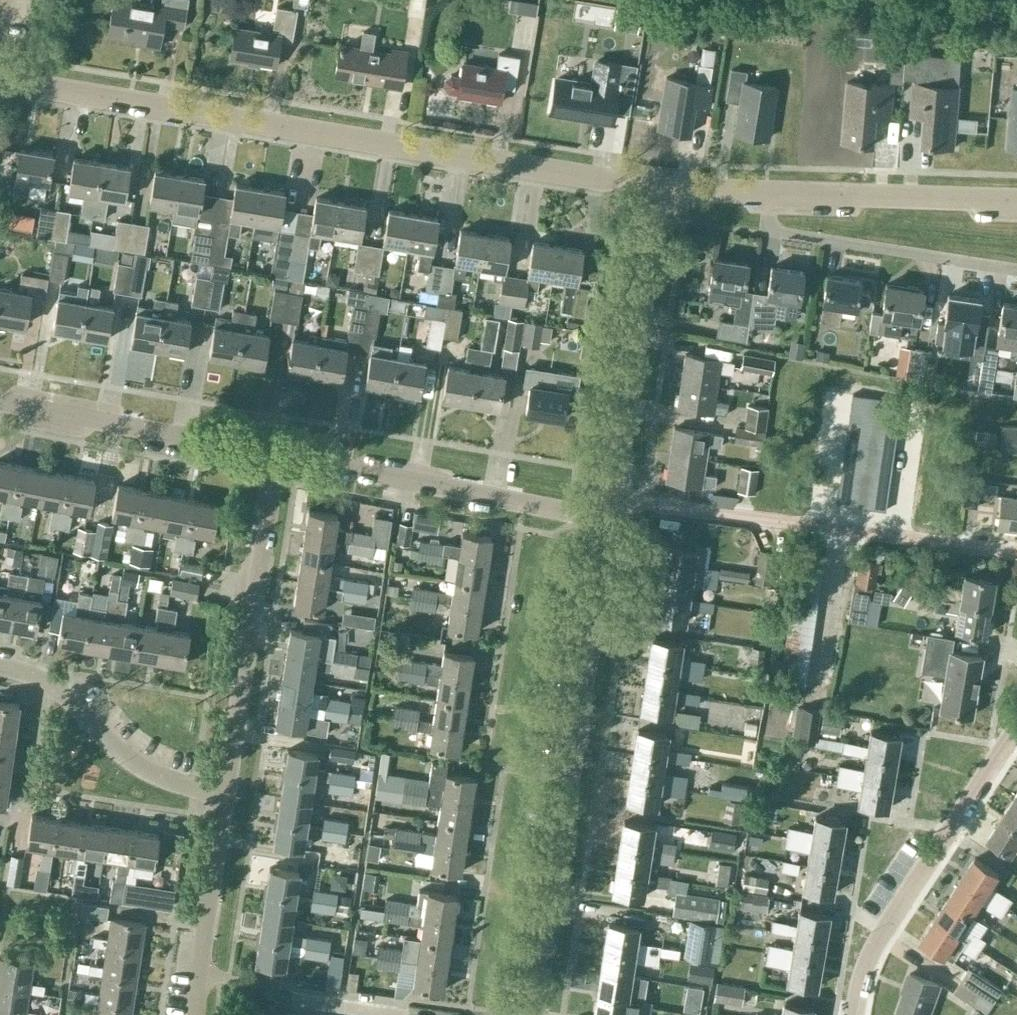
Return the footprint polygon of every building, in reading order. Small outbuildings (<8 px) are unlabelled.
[(159,46),(163,23),(184,26),(188,0),(161,0),(160,6),(122,0),(113,0),(107,34),(142,40),(141,44),(159,46)] [(230,58),(275,66),(279,40),(292,42),(297,10),(276,6),(272,33),(235,27),(230,58)] [(617,7),(613,28),(638,32),(641,11),(617,7)] [(517,39),(532,39),(532,13),(517,13),(517,39)] [(335,76),(400,86),(406,51),(393,49),(392,54),(372,51),(375,33),(363,31),(360,49),(340,45),(335,76)] [(657,128),(689,133),(694,104),(708,106),(711,84),(709,84),(715,49),(702,46),(699,64),(698,64),(695,82),(666,77),(657,128)] [(891,81),(903,82),(906,52),(888,51),(887,64),(892,64),(891,81)] [(946,85),(949,56),(906,52),(903,82),(904,82),(905,78),(916,79),(916,82),(914,82),(912,106),(925,107),(922,144),(954,147),(959,87),(946,85)] [(457,96),(499,102),(501,87),(514,89),(519,56),(498,53),(496,68),(463,63),(461,76),(450,74),(444,79),(443,86),(448,92),(458,94),(457,96)] [(550,111),(612,121),(617,89),(615,89),(619,64),(597,60),(593,85),(556,79),(550,111)] [(735,133),(767,138),(775,87),(745,82),(746,72),(731,69),(726,100),(740,103),(735,133)] [(843,141),(875,144),(878,108),(892,110),(894,85),(848,81),(843,141)] [(1016,148),(1016,88),(1013,87),(1008,148),(1016,148)] [(47,183),(52,154),(20,149),(16,177),(16,178),(14,193),(27,195),(30,180),(47,183)] [(81,214),(92,216),(101,162),(74,157),(68,190),(84,192),(81,214)] [(129,166),(101,162),(92,216),(104,218),(106,206),(101,205),(103,195),(124,199),(129,166)] [(149,203),(174,207),(179,175),(155,171),(149,203)] [(174,207),(172,221),(196,225),(204,179),(179,175),(174,207)] [(242,218),(254,221),(260,188),(235,184),(229,221),(213,218),(208,246),(206,262),(223,265),(228,234),(239,236),(242,218)] [(284,192),(260,188),(254,221),(252,233),(277,237),(284,192)] [(321,232),(335,234),(340,201),(316,197),(313,213),(297,210),(294,231),(289,259),(305,262),(308,246),(319,248),(321,232)] [(365,205),(340,201),(335,234),(359,238),(365,205)] [(55,208),(40,206),(35,236),(50,239),(55,208)] [(50,239),(65,241),(70,211),(55,208),(50,239)] [(383,242),(407,246),(413,214),(389,209),(383,242)] [(425,290),(437,292),(442,264),(430,262),(437,218),(413,214),(407,246),(420,248),(416,268),(428,270),(425,290)] [(213,218),(199,216),(194,244),(208,246),(213,218)] [(133,222),(117,219),(112,247),(128,250),(133,222)] [(144,253),(149,224),(133,222),(128,250),(144,253)] [(294,231),(280,228),(275,257),(289,259),(294,231)] [(466,264),(479,266),(485,234),(460,230),(454,266),(442,264),(437,292),(450,295),(453,276),(464,278),(466,264)] [(509,238),(485,234),(479,266),(493,268),(492,279),(502,280),(509,238)] [(370,244),(358,242),(353,271),(366,273),(370,244)] [(539,276),(552,278),(557,246),(533,242),(527,277),(515,275),(510,305),(511,305),(524,307),(526,289),(537,291),(539,276)] [(379,275),(383,246),(370,244),(366,273),(379,275)] [(582,250),(557,246),(552,278),(565,280),(560,312),(584,316),(589,288),(576,286),(582,250)] [(68,252),(53,250),(48,277),(48,280),(63,282),(68,252)] [(716,336),(746,341),(748,326),(749,326),(754,292),(744,290),(748,263),(713,257),(706,300),(736,305),(733,322),(719,320),(716,336)] [(132,264),(118,262),(113,291),(127,293),(132,264)] [(205,307),(212,266),(197,263),(191,305),(205,307)] [(146,267),(132,264),(127,293),(141,296),(146,267)] [(236,270),(212,266),(205,307),(219,310),(224,280),(234,282),(236,270)] [(767,294),(754,292),(749,326),(773,330),(778,296),(799,299),(803,271),(771,266),(767,294)] [(24,325),(29,299),(44,302),(48,280),(48,277),(21,273),(18,291),(0,288),(0,320),(24,325)] [(515,275),(504,274),(500,301),(493,301),(491,315),(507,317),(509,318),(511,305),(510,305),(515,275)] [(489,298),(490,275),(472,275),(472,298),(489,298)] [(827,275),(823,303),(820,322),(838,325),(841,306),(856,308),(856,307),(864,308),(869,305),(871,297),(868,293),(858,291),(860,280),(827,275)] [(275,277),(273,285),(286,287),(287,279),(275,277)] [(52,330),(79,334),(88,286),(77,284),(75,300),(58,297),(52,330)] [(885,284),(880,313),(871,312),(868,332),(896,337),(897,333),(915,336),(917,321),(923,290),(885,284)] [(100,288),(88,286),(79,334),(106,339),(112,307),(97,304),(100,288)] [(288,291),(274,288),(269,318),(283,321),(288,291)] [(288,291),(283,321),(297,323),(302,293),(288,291)] [(941,323),(938,343),(951,345),(952,333),(957,334),(959,326),(974,329),(972,347),(970,357),(981,359),(983,349),(984,349),(989,318),(989,313),(978,311),(979,299),(948,294),(943,323),(941,323)] [(136,311),(130,343),(157,348),(166,299),(153,297),(150,313),(136,311)] [(178,302),(166,299),(157,348),(185,353),(190,320),(175,318),(178,302)] [(996,344),(1011,346),(1010,355),(1016,357),(1016,305),(1002,302),(996,344)] [(366,305),(352,303),(347,332),(361,334),(366,305)] [(380,308),(366,305),(361,334),(375,336),(380,308)] [(447,306),(444,319),(442,336),(457,339),(462,308),(447,306)] [(208,357),(235,362),(244,311),(243,311),(243,312),(232,310),(231,321),(215,318),(214,324),(208,357)] [(256,313),(244,311),(235,362),(263,367),(268,334),(253,331),(256,313)] [(440,348),(442,336),(444,319),(430,316),(425,346),(440,348)] [(486,316),(480,348),(491,350),(494,350),(499,318),(486,316)] [(523,320),(509,318),(507,317),(503,347),(519,350),(520,343),(523,320)] [(523,320),(520,343),(538,346),(539,340),(549,341),(551,324),(523,320)] [(415,323),(412,344),(422,345),(425,325),(415,323)] [(286,371),(313,375),(320,336),(309,334),(308,341),(292,338),(286,371)] [(348,340),(320,336),(313,375),(341,380),(348,340)] [(399,344),(392,389),(419,394),(424,362),(409,359),(412,346),(399,344)] [(371,345),(364,384),(391,389),(398,350),(371,345)] [(442,398),(470,403),(479,348),(468,346),(465,359),(470,359),(469,369),(448,365),(442,398)] [(927,350),(900,346),(895,375),(923,379),(927,350)] [(480,348),(479,348),(470,403),(498,408),(503,375),(482,371),(484,362),(489,363),(491,350),(480,348)] [(984,349),(978,390),(991,392),(997,351),(984,349)] [(774,359),(742,353),(740,368),(771,374),(774,359)] [(685,354),(681,381),(716,386),(719,372),(732,374),(734,362),(720,360),(720,359),(685,354)] [(578,376),(527,368),(524,384),(529,385),(525,412),(563,418),(567,391),(575,392),(578,376)] [(714,400),(716,386),(681,381),(677,407),(712,413),(712,412),(726,414),(728,402),(714,400)] [(747,385),(746,399),(761,400),(762,386),(747,385)] [(851,406),(875,410),(877,399),(853,396),(851,406)] [(875,410),(899,413),(901,402),(877,399),(875,410)] [(746,405),(743,427),(766,430),(768,408),(746,405)] [(851,406),(850,417),(874,420),(875,410),(851,406)] [(874,420),(897,424),(899,413),(875,410),(874,420)] [(850,417),(848,428),(872,431),(874,420),(850,417)] [(872,431),(896,435),(897,424),(874,420),(872,431)] [(674,427),(670,454),(705,459),(707,445),(721,447),(723,435),(709,433),(674,427)] [(1002,427),(1000,451),(1016,452),(1016,428),(1002,427)] [(765,431),(735,428),(733,442),(763,446),(765,431)] [(848,428),(847,439),(871,442),(872,431),(848,428)] [(871,442),(894,445),(896,435),(872,431),(871,442)] [(995,444),(996,434),(977,431),(975,442),(995,444)] [(847,439),(845,449),(869,453),(871,442),(847,439)] [(869,453),(893,456),(894,445),(871,442),(869,453)] [(845,449),(844,460),(867,463),(869,453),(845,449)] [(867,463),(891,467),(893,456),(869,453),(867,463)] [(703,473),(705,459),(670,454),(666,481),(701,486),(701,485),(715,487),(717,475),(703,473)] [(844,460),(842,471),(866,474),(867,463),(844,460)] [(9,518),(19,465),(0,462),(0,494),(7,495),(5,502),(2,502),(0,514),(0,516),(9,518)] [(866,474),(890,478),(891,467),(867,463),(866,474)] [(21,498),(38,502),(44,470),(19,465),(9,518),(19,520),(22,506),(19,505),(21,498)] [(758,469),(740,467),(737,491),(754,494),(758,469)] [(49,525),(59,527),(69,475),(44,470),(38,502),(56,505),(54,512),(52,511),(49,525)] [(842,471),(841,482),(864,485),(866,474),(842,471)] [(864,485),(888,488),(890,478),(866,474),(864,485)] [(69,475),(59,527),(69,529),(72,515),(69,515),(70,508),(88,511),(94,480),(69,475)] [(998,482),(965,479),(963,505),(976,507),(977,497),(996,498),(998,482)] [(839,493),(863,496),(864,485),(841,482),(839,493)] [(124,540),(133,541),(143,489),(118,484),(111,516),(130,520),(129,526),(126,526),(124,540)] [(863,496),(887,499),(888,488),(864,485),(863,496)] [(145,522),(162,526),(168,494),(143,489),(133,541),(143,544),(146,529),(143,529),(145,522)] [(861,507),(863,496),(839,493),(837,503),(861,507)] [(183,551),(187,530),(193,499),(168,494),(162,526),(180,529),(178,536),(176,535),(173,549),(183,551)] [(861,507),(885,510),(887,499),(863,496),(861,507)] [(1001,496),(997,527),(1016,530),(1016,498),(1001,496)] [(193,499),(187,530),(183,551),(193,553),(195,539),(193,539),(194,532),(212,535),(218,504),(193,499)] [(308,510),(304,534),(334,539),(373,545),(387,547),(391,519),(373,516),(371,532),(336,527),(337,515),(308,510)] [(95,531),(90,556),(105,559),(113,524),(97,521),(95,531)] [(409,545),(412,524),(400,522),(397,543),(409,545)] [(90,556),(95,531),(77,527),(72,552),(90,556)] [(731,529),(733,543),(747,541),(745,527),(731,529)] [(420,540),(418,550),(442,554),(458,556),(487,561),(491,537),(462,532),(459,546),(420,540)] [(304,534),(301,558),(330,562),(332,549),(372,555),(373,545),(350,542),(334,539),(304,534)] [(666,547),(663,571),(716,580),(718,568),(700,566),(693,565),(695,552),(666,547)] [(19,548),(18,564),(39,564),(40,549),(19,548)] [(770,574),(774,550),(760,548),(756,572),(770,574)] [(440,564),(442,554),(418,550),(417,560),(440,564)] [(458,556),(454,580),(484,584),(487,561),(458,556)] [(75,560),(62,558),(59,578),(72,580),(75,560)] [(301,558),(297,581),(327,586),(366,592),(368,582),(328,576),(330,562),(301,558)] [(856,582),(874,585),(878,561),(860,559),(856,582)] [(200,578),(202,565),(182,562),(180,574),(200,578)] [(924,572),(913,565),(893,597),(903,604),(924,572)] [(18,573),(9,571),(6,586),(8,586),(7,593),(0,592),(0,624),(9,626),(15,594),(18,573)] [(688,600),(688,597),(690,584),(698,585),(698,586),(715,588),(716,580),(663,571),(659,595),(688,600)] [(44,578),(29,575),(18,573),(15,594),(9,626),(35,630),(44,578)] [(938,585),(936,598),(990,607),(993,593),(995,593),(997,583),(994,582),(995,579),(964,574),(962,589),(938,585)] [(196,599),(199,584),(173,579),(170,594),(196,599)] [(413,587),(411,597),(480,608),(484,584),(454,580),(452,593),(413,587)] [(342,589),(327,586),(297,581),(293,605),(323,610),(325,596),(365,602),(366,592),(342,589)] [(854,585),(849,621),(864,623),(870,587),(854,585)] [(113,620),(117,598),(116,598),(117,591),(109,589),(105,608),(89,605),(87,615),(83,638),(82,646),(108,651),(113,620)] [(82,646),(83,638),(87,615),(89,605),(91,594),(78,592),(75,613),(63,611),(57,642),(82,646)] [(169,594),(160,592),(155,620),(157,620),(156,627),(138,624),(133,655),(158,660),(163,628),(167,607),(169,594)] [(684,624),(687,608),(693,609),(712,612),(713,601),(688,597),(688,600),(659,595),(655,619),(684,624)] [(818,600),(792,596),(790,607),(816,610),(818,600)] [(476,632),(480,608),(411,597),(410,607),(449,613),(447,627),(476,632)] [(133,655),(138,624),(121,621),(122,614),(125,615),(127,600),(117,598),(113,620),(108,651),(133,655)] [(988,620),(990,607),(936,598),(934,611),(958,615),(955,629),(986,634),(987,631),(989,632),(991,621),(988,620)] [(167,607),(163,628),(158,660),(183,664),(189,633),(171,630),(172,623),(175,624),(177,609),(167,607)] [(816,610),(790,607),(789,617),(815,621),(816,610)] [(375,615),(351,612),(349,626),(373,629),(375,615)] [(815,621),(789,617),(787,628),(813,632),(815,621)] [(290,629),(286,653),(315,658),(316,655),(332,657),(331,660),(355,664),(357,654),(317,647),(319,634),(329,635),(331,622),(303,618),(301,631),(290,629)] [(813,632),(787,628),(786,639),(812,643),(813,632)] [(940,710),(972,715),(983,656),(952,651),(954,639),(928,635),(922,672),(946,676),(940,710)] [(812,643),(786,639),(784,650),(810,654),(812,643)] [(648,664),(700,672),(702,660),(679,657),(681,644),(652,640),(648,664)] [(810,654),(784,650),(782,661),(808,665),(810,654)] [(402,659),(400,669),(440,675),(469,679),(473,655),(443,651),(441,665),(402,659)] [(286,653),(282,677),(312,681),(314,667),(354,674),(355,664),(331,660),(332,657),(316,655),(315,658),(286,653)] [(808,665),(782,661),(781,672),(807,675),(808,665)] [(674,692),(674,689),(676,676),(699,680),(700,672),(648,664),(645,687),(674,692)] [(438,685),(436,698),(466,703),(469,679),(440,675),(400,669),(399,679),(438,685)] [(807,675),(781,672),(779,683),(805,686),(807,675)] [(324,707),(348,711),(349,701),(327,697),(328,694),(310,691),(312,681),(282,677),(279,700),(297,703),(308,705),(324,707)] [(670,716),(672,700),(697,704),(699,693),(674,689),(674,692),(645,687),(641,711),(670,716)] [(436,698),(433,722),(462,726),(466,703),(436,698)] [(275,724),(304,729),(307,715),(346,721),(348,711),(324,707),(308,705),(297,703),(279,700),(275,724)] [(15,729),(19,704),(0,701),(0,727),(15,729)] [(395,706),(393,716),(417,719),(418,710),(395,706)] [(798,739),(805,740),(814,741),(819,710),(802,707),(798,739)] [(117,727),(123,735),(138,723),(131,715),(117,727)] [(458,750),(462,726),(433,722),(417,719),(393,716),(392,726),(431,732),(429,746),(458,750)] [(837,730),(838,721),(820,720),(819,730),(837,730)] [(12,755),(15,729),(0,727),(0,753),(12,755)] [(638,731),(634,755),(673,761),(688,764),(690,752),(674,749),(674,750),(665,749),(667,736),(638,731)] [(866,756),(866,755),(895,760),(899,736),(870,731),(868,744),(842,740),(840,752),(866,756)] [(355,750),(330,746),(328,760),(353,763),(355,750)] [(313,778),(329,780),(353,784),(355,774),(331,770),(331,771),(315,768),(317,754),(288,749),(284,773),(313,778)] [(8,779),(12,755),(0,753),(0,778),(8,779)] [(634,755),(630,779),(681,787),(683,775),(671,773),(673,761),(634,755)] [(838,764),(836,775),(891,784),(895,760),(866,755),(866,756),(864,769),(838,764)] [(355,775),(371,776),(372,759),(356,758),(355,775)] [(402,790),(471,801),(475,777),(445,773),(446,764),(431,762),(428,784),(405,781),(405,776),(378,772),(376,786),(402,790)] [(284,773),(280,797),(310,802),(313,778),(284,773)] [(858,804),(887,809),(891,784),(836,775),(835,785),(860,789),(858,804)] [(793,779),(772,776),(771,790),(791,793),(793,779)] [(8,779),(0,778),(0,805),(5,805),(8,779)] [(680,796),(681,787),(630,779),(627,803),(656,808),(658,792),(680,796)] [(352,795),(353,784),(329,780),(327,791),(352,795)] [(792,793),(809,797),(811,785),(794,782),(792,793)] [(440,806),(438,820),(467,824),(471,801),(402,790),(400,800),(440,806)] [(1002,817),(1016,827),(1016,798),(1015,796),(1002,817)] [(280,797),(277,821),(306,825),(310,802),(280,797)] [(49,870),(52,849),(57,819),(31,815),(27,845),(44,847),(43,854),(41,854),(39,868),(49,870)] [(346,831),(348,821),(323,817),(322,827),(346,831)] [(785,836),(840,846),(844,822),(815,817),(813,830),(787,826),(785,836)] [(988,837),(1012,853),(1016,846),(1016,827),(1002,817),(988,837)] [(670,819),(655,818),(655,832),(669,832),(670,819)] [(64,872),(74,873),(82,823),(57,819),(52,849),(70,851),(69,858),(66,858),(64,872)] [(396,828),(394,837),(464,848),(467,824),(438,820),(436,834),(396,828)] [(256,838),(270,839),(272,823),(258,821),(256,838)] [(302,849),(306,825),(277,821),(273,844),(302,849)] [(1,846),(18,849),(22,826),(5,823),(1,846)] [(85,854),(103,856),(107,827),(82,823),(74,873),(84,875),(86,861),(84,861),(85,854)] [(624,823),(620,847),(649,852),(649,850),(674,854),(676,843),(651,840),(653,827),(624,823)] [(115,880),(125,881),(128,860),(132,830),(107,827),(103,856),(120,859),(119,866),(117,866),(115,880)] [(346,831),(322,827),(320,838),(345,841),(346,831)] [(158,834),(132,830),(128,860),(125,881),(135,883),(137,869),(134,868),(136,861),(153,864),(158,834)] [(713,831),(711,846),(732,849),(734,834),(713,831)] [(809,851),(807,865),(836,870),(840,846),(785,836),(784,847),(809,851)] [(460,872),(464,848),(394,837),(393,847),(433,853),(431,867),(460,872)] [(620,847),(616,871),(646,875),(646,872),(648,861),(672,864),(674,854),(649,850),(649,852),(620,847)] [(347,854),(320,850),(318,863),(345,867),(347,854)] [(372,850),(372,857),(388,858),(388,867),(417,868),(418,851),(372,850)] [(11,855),(10,857),(6,883),(20,885),(24,857),(11,855)] [(975,858),(961,878),(1007,908),(1013,899),(998,889),(998,890),(992,886),(1000,874),(975,858)] [(782,861),(780,871),(796,874),(798,864),(782,861)] [(719,862),(716,884),(727,886),(730,864),(719,862)] [(836,870),(807,865),(803,890),(832,895),(836,870)] [(266,891),(295,896),(299,872),(270,868),(266,891)] [(646,872),(646,875),(616,871),(613,895),(642,899),(644,884),(669,888),(671,875),(646,872)] [(74,873),(71,894),(81,895),(84,875),(74,873)] [(961,878),(948,899),(973,915),(981,902),(987,907),(1002,917),(1007,908),(961,878)] [(112,879),(109,900),(122,902),(125,881),(115,880),(112,879)] [(152,904),(154,888),(126,884),(123,899),(152,904)] [(311,899),(335,902),(336,894),(337,892),(313,888),(311,899)] [(719,897),(675,890),(671,915),(716,922),(716,921),(723,922),(726,899),(719,898),(719,897)] [(769,895),(740,890),(738,908),(766,912),(769,895)] [(262,915),(292,920),(295,896),(266,891),(262,915)] [(423,915),(453,919),(457,896),(427,891),(425,905),(385,899),(384,908),(384,909),(408,913),(423,915)] [(336,894),(335,902),(349,904),(350,896),(336,894)] [(310,909),(347,915),(349,904),(335,902),(311,899),(310,909)] [(948,899),(935,919),(980,949),(985,941),(965,927),(973,915),(948,899)] [(106,919),(108,906),(83,902),(81,915),(106,919)] [(422,925),(420,939),(449,943),(453,919),(423,915),(408,913),(384,909),(384,908),(365,905),(363,916),(422,925)] [(795,934),(824,939),(828,915),(799,910),(797,924),(771,919),(769,931),(795,935),(795,934)] [(259,939),(288,943),(304,946),(329,949),(330,939),(290,933),(292,920),(262,915),(259,939)] [(106,946),(140,951),(144,924),(110,918),(107,937),(94,935),(93,944),(106,946)] [(718,923),(692,919),(687,953),(712,957),(718,923)] [(975,957),(980,949),(935,919),(921,940),(946,956),(954,961),(962,948),(975,957)] [(608,924),(604,949),(633,953),(634,951),(659,955),(661,945),(635,941),(637,929),(608,924)] [(766,954),(820,963),(824,939),(795,934),(795,935),(793,948),(767,944),(766,954)] [(284,967),(288,943),(259,939),(255,963),(284,967)] [(378,946),(377,956),(416,962),(446,967),(449,943),(420,939),(418,952),(378,946)] [(102,974),(136,979),(140,951),(106,946),(103,965),(90,962),(88,972),(102,974)] [(304,946),(303,956),(327,959),(325,973),(338,975),(341,953),(329,951),(329,949),(304,946)] [(604,949),(601,972),(630,976),(632,961),(658,965),(659,955),(634,951),(633,953),(604,949)] [(816,988),(820,963),(766,954),(764,964),(789,968),(787,983),(816,988)] [(413,986),(442,990),(446,967),(416,962),(377,956),(375,966),(415,972),(413,986)] [(29,991),(29,990),(43,993),(45,983),(30,981),(33,963),(0,958),(0,987),(29,991)] [(987,980),(969,968),(960,981),(978,992),(987,980)] [(601,972),(597,996),(626,1000),(630,976),(601,972)] [(909,973),(905,985),(907,985),(897,1012),(905,1014),(929,1014),(940,984),(909,973)] [(98,1002),(132,1007),(136,979),(102,974),(99,992),(85,990),(84,1000),(98,1002)] [(988,981),(987,980),(978,992),(971,1003),(973,1004),(975,1006),(987,1014),(995,1002),(1002,990),(988,981)] [(745,986),(716,981),(713,999),(742,1004),(745,986)] [(978,992),(960,981),(953,992),(971,1003),(978,992)] [(688,986),(684,1008),(698,1011),(702,988),(688,986)] [(40,1012),(26,1009),(29,991),(0,987),(0,1014),(40,1014),(40,1012)] [(626,1000),(597,996),(594,1014),(624,1014),(626,1000)] [(132,1007),(98,1002),(96,1014),(130,1014),(132,1007)] [(782,1014),(811,1014),(813,1008),(784,1003),(782,1014)] [(975,1006),(969,1014),(986,1014),(987,1014),(975,1006)]
